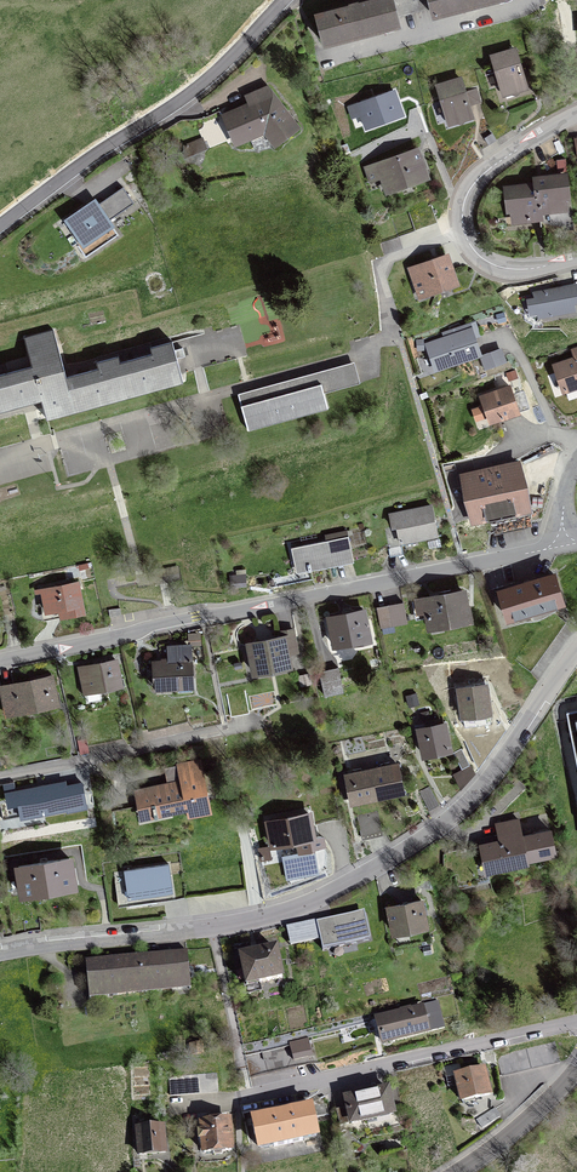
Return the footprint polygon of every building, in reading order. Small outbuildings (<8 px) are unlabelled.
[(414,12),(411,0),(380,0),(359,5),(358,2),(348,4),(349,8),(317,16),(324,43),(397,24),(396,17),(414,12)] [(433,14),(489,0),(411,0),(414,12),(432,7),(433,14)] [(526,86),(515,50),(492,57),(503,93),(526,86)] [(448,122),(472,115),(469,105),(480,102),(476,89),(465,92),(461,79),(437,86),(448,122)] [(275,145),(298,128),(268,87),(254,93),(260,100),(224,115),(236,144),(265,132),(275,145)] [(394,91),(358,104),(367,128),(402,115),(394,91)] [(511,129),(502,115),(487,125),(496,139),(511,129)] [(481,149),(496,139),(487,125),(472,134),(481,149)] [(185,146),(185,157),(206,148),(202,138),(185,146)] [(393,190),(427,177),(417,150),(377,165),(385,186),(393,190)] [(535,179),(536,185),(540,212),(563,209),(561,187),(565,187),(564,176),(535,179)] [(516,221),(540,218),(540,212),(536,185),(508,188),(509,200),(513,199),(516,221)] [(78,246),(85,257),(118,235),(108,220),(134,203),(123,187),(89,210),(86,206),(68,219),(76,230),(74,231),(82,243),(78,246)] [(432,225),(426,207),(409,214),(415,231),(432,225)] [(392,219),(398,235),(415,229),(409,213),(392,219)] [(446,257),(411,269),(415,281),(422,279),(427,293),(456,283),(446,257)] [(574,309),(569,287),(535,294),(540,316),(574,309)] [(455,364),(481,354),(471,328),(426,344),(434,368),(454,361),(455,364)] [(0,375),(0,410),(41,399),(46,418),(183,381),(177,358),(185,356),(182,348),(174,350),(172,341),(150,347),(152,354),(120,362),(118,356),(96,362),(98,368),(66,377),(53,329),(24,338),(32,366),(0,375)] [(501,350),(482,357),(486,369),(505,362),(501,350)] [(564,390),(565,390),(568,398),(571,399),(576,397),(576,358),(556,366),(564,390)] [(248,429),(327,408),(321,386),(345,379),(342,366),(238,394),(248,429)] [(481,396),(490,422),(519,412),(510,386),(481,396)] [(473,519),(490,515),(528,506),(518,465),(463,477),(473,519)] [(431,506),(390,514),(393,527),(397,526),(400,543),(437,535),(431,506)] [(528,506),(490,515),(494,534),(532,525),(528,506)] [(294,561),(306,559),(309,571),(354,562),(348,536),(291,547),(294,561)] [(508,618),(562,602),(554,574),(500,591),(508,618)] [(47,611),(69,607),(70,615),(83,612),(77,582),(59,585),(59,586),(42,589),(47,611)] [(467,608),(466,608),(463,592),(424,599),(430,628),(470,620),(467,608)] [(404,602),(377,607),(381,627),(407,623),(404,602)] [(109,610),(110,616),(121,615),(120,608),(109,610)] [(364,610),(329,618),(333,646),(347,643),(347,641),(355,639),(355,643),(369,640),(364,610)] [(551,611),(545,618),(559,628),(565,621),(551,611)] [(4,616),(7,632),(17,630),(13,614),(4,616)] [(559,628),(545,618),(540,625),(555,635),(559,628)] [(555,635),(540,625),(535,632),(550,642),(555,635)] [(249,644),(254,672),(290,665),(288,653),(297,651),(293,630),(282,632),(283,638),(249,644)] [(550,642),(535,632),(530,639),(545,649),(550,642)] [(545,649),(530,639),(525,645),(540,656),(545,649)] [(178,692),(193,691),(190,647),(187,645),(169,646),(170,661),(154,662),(155,687),(177,686),(178,692)] [(540,656),(525,645),(520,652),(535,663),(540,656)] [(529,670),(535,663),(520,652),(515,660),(529,670)] [(116,660),(87,666),(88,673),(81,674),(85,692),(121,685),(116,660)] [(338,668),(319,671),(324,695),(344,691),(338,668)] [(35,676),(36,679),(2,687),(6,707),(17,705),(18,712),(57,703),(51,673),(35,676)] [(459,688),(463,716),(489,712),(484,678),(474,680),(475,686),(459,688)] [(231,715),(249,711),(245,690),(226,694),(231,715)] [(567,710),(576,762),(576,708),(567,710)] [(419,729),(424,755),(450,750),(444,723),(419,729)] [(462,769),(470,765),(461,749),(453,753),(462,769)] [(179,780),(137,789),(141,808),(155,805),(158,817),(161,816),(161,814),(189,808),(191,817),(212,812),(208,792),(205,793),(198,760),(176,765),(179,780)] [(372,769),(377,796),(403,791),(397,764),(372,769)] [(346,775),(352,802),(377,796),(372,769),(346,775)] [(65,780),(6,792),(8,804),(19,802),(22,815),(68,806),(68,809),(86,805),(81,782),(66,785),(65,780)] [(498,798),(506,805),(521,790),(514,783),(498,798)] [(420,792),(429,810),(439,805),(429,787),(420,792)] [(382,832),(378,811),(357,816),(362,837),(382,832)] [(321,836),(313,837),(308,813),(268,821),(273,845),(297,841),(299,853),(314,850),(314,849),(325,846),(324,838),(321,836)] [(481,846),(485,862),(487,870),(527,861),(527,859),(555,854),(550,831),(522,837),(518,819),(497,824),(501,841),(481,846)] [(272,858),(268,846),(259,849),(262,861),(272,858)] [(489,879),(487,870),(485,862),(481,846),(466,850),(466,848),(449,852),(457,886),(489,879)] [(314,850),(299,853),(282,856),(287,879),(318,872),(314,850)] [(23,895),(74,887),(69,858),(18,866),(23,895)] [(129,905),(169,899),(167,889),(172,888),(169,864),(113,871),(118,906),(129,904),(129,905)] [(426,925),(421,900),(388,907),(394,932),(426,925)] [(11,911),(14,930),(41,925),(40,919),(24,922),(22,909),(11,911)] [(2,932),(14,930),(11,911),(0,913),(0,919),(2,932)] [(335,936),(320,939),(322,950),(371,939),(365,915),(333,922),(335,936)] [(291,945),(320,939),(316,921),(287,927),(291,945)] [(258,981),(259,983),(282,978),(276,949),(240,956),(246,983),(258,981)] [(86,963),(89,996),(190,986),(187,954),(86,963)] [(444,1028),(438,1003),(422,1007),(420,1002),(404,1006),(405,1011),(377,1018),(383,1043),(444,1028)] [(290,1045),(246,1055),(250,1076),(313,1062),(308,1038),(289,1043),(290,1045)] [(559,1062),(555,1041),(496,1055),(501,1075),(559,1062)] [(456,1075),(462,1100),(489,1094),(483,1069),(456,1075)] [(218,1091),(217,1073),(181,1076),(183,1094),(218,1091)] [(170,1095),(183,1094),(181,1076),(169,1077),(170,1095)] [(346,1098),(352,1123),(393,1114),(387,1088),(346,1098)] [(311,1106),(253,1118),(259,1146),(274,1143),(274,1145),(302,1140),(302,1137),(316,1134),(311,1106)] [(336,1109),(340,1127),(349,1125),(345,1107),(336,1109)] [(500,1117),(495,1108),(477,1120),(482,1128),(500,1117)] [(193,1122),(197,1121),(199,1144),(203,1144),(204,1152),(232,1150),(229,1120),(202,1123),(201,1114),(192,1115),(193,1122)] [(163,1125),(137,1127),(139,1154),(165,1152),(163,1125)]
